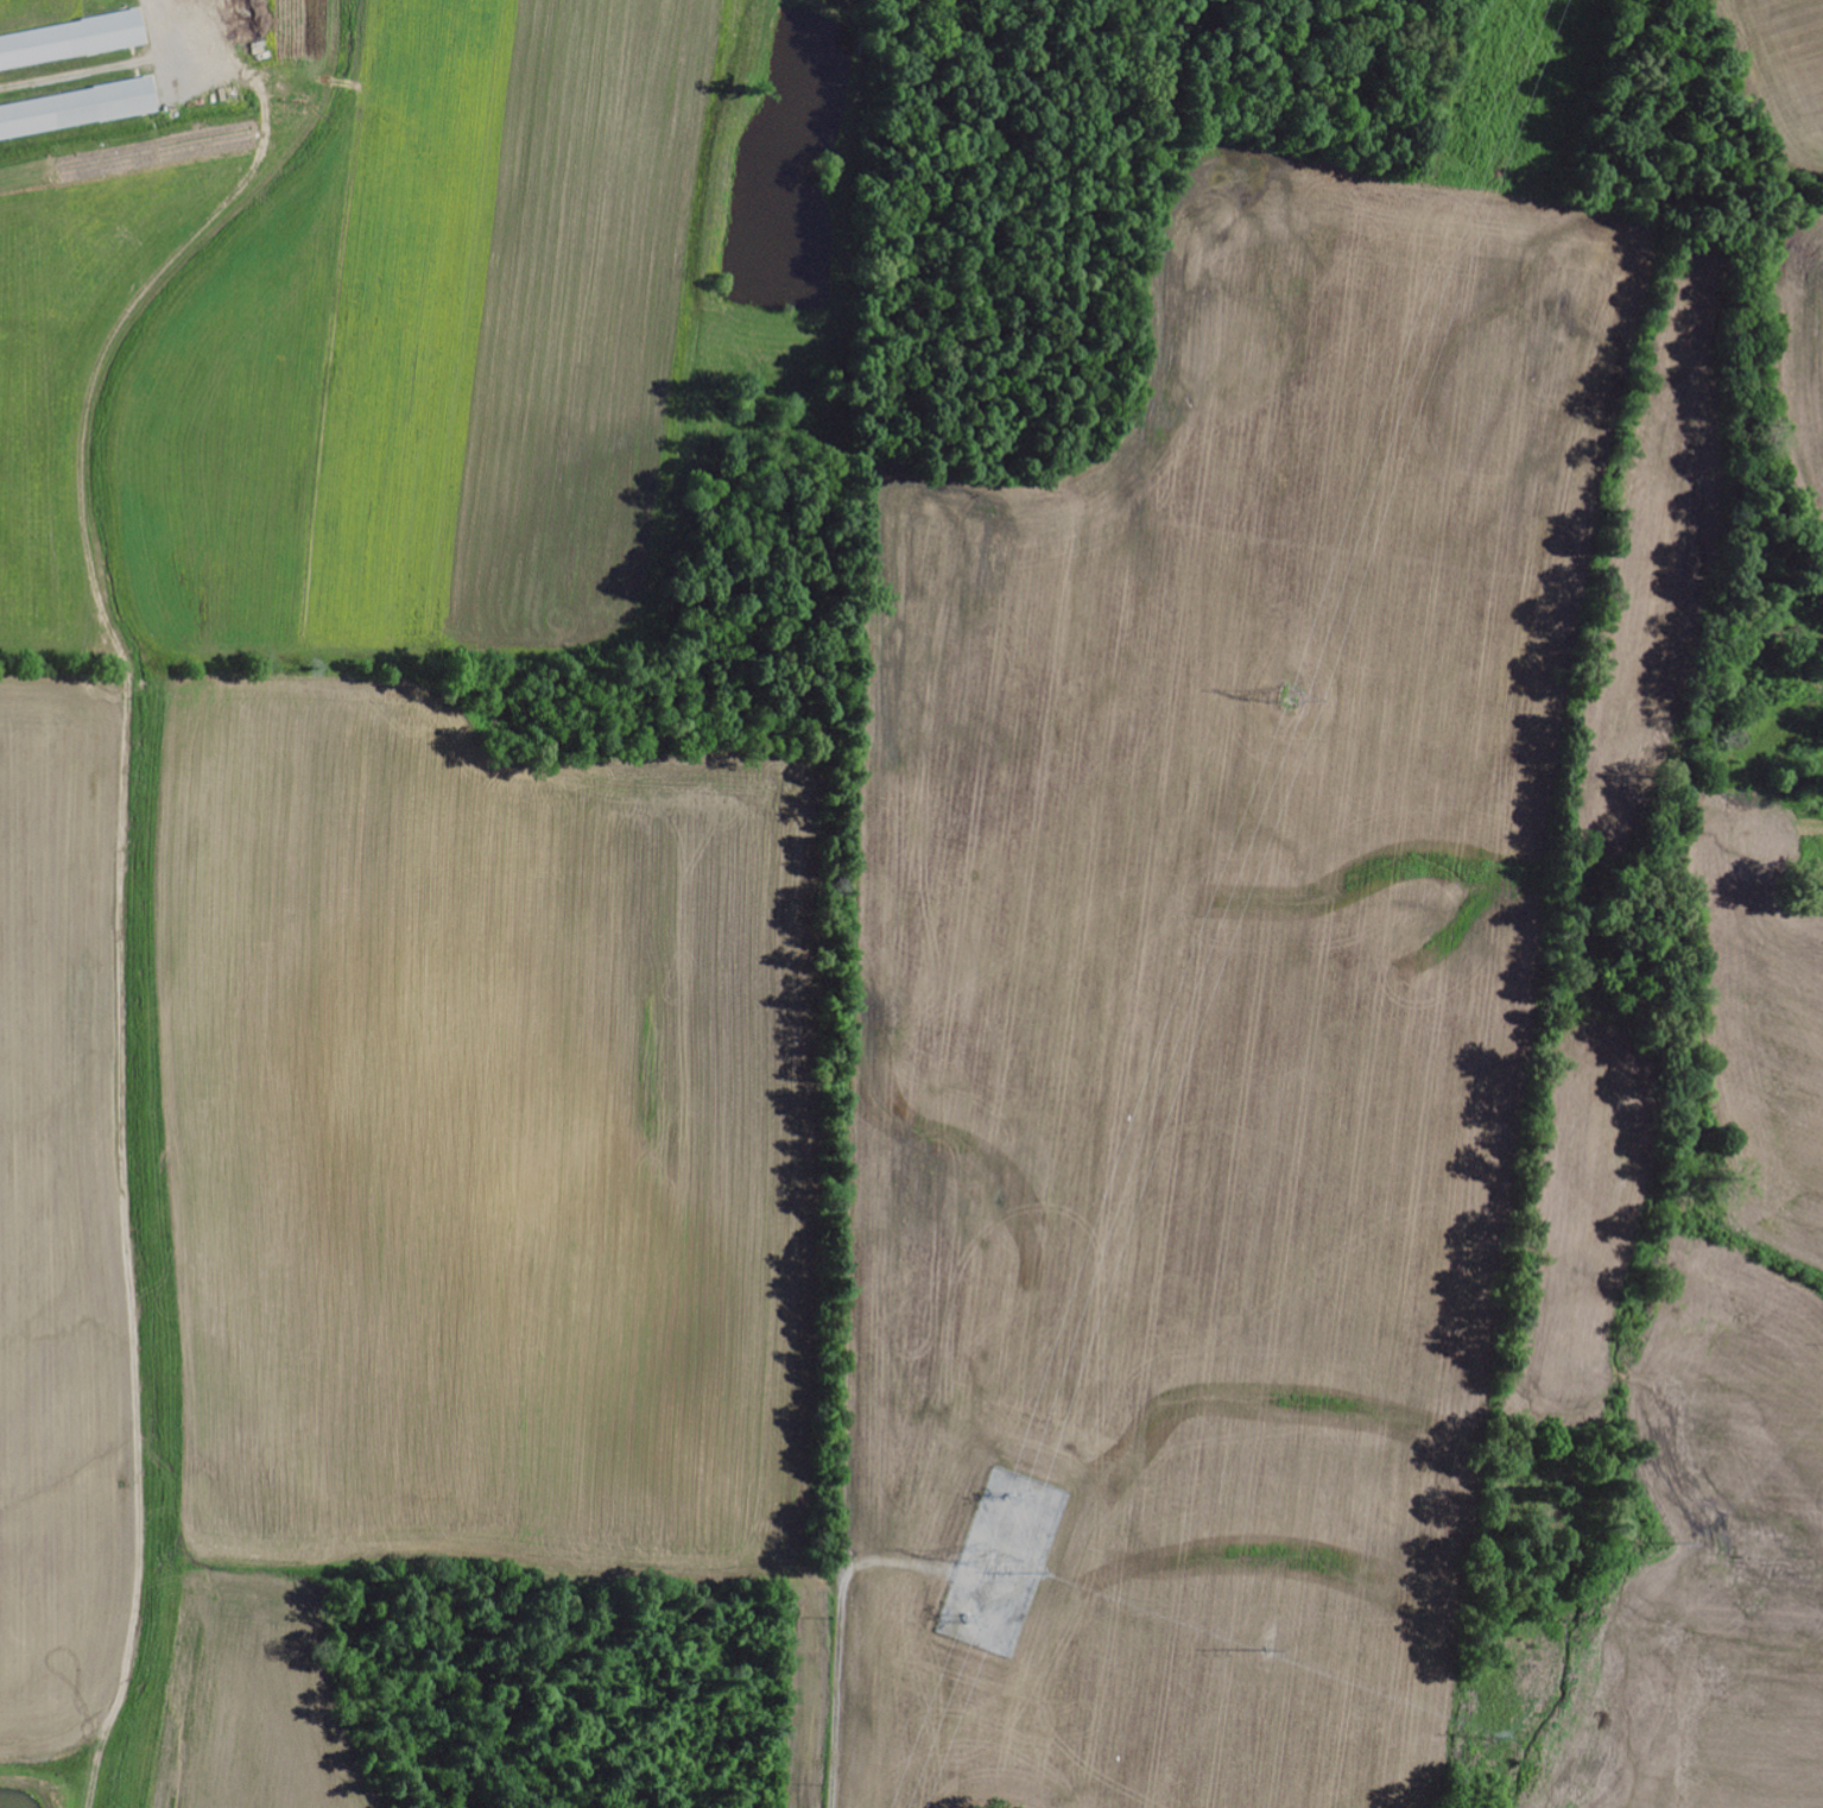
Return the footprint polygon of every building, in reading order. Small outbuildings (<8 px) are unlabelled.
[(147,49),(141,16),(0,39),(0,73),(147,49)] [(159,116),(154,83),(0,108),(0,143),(159,116)]
